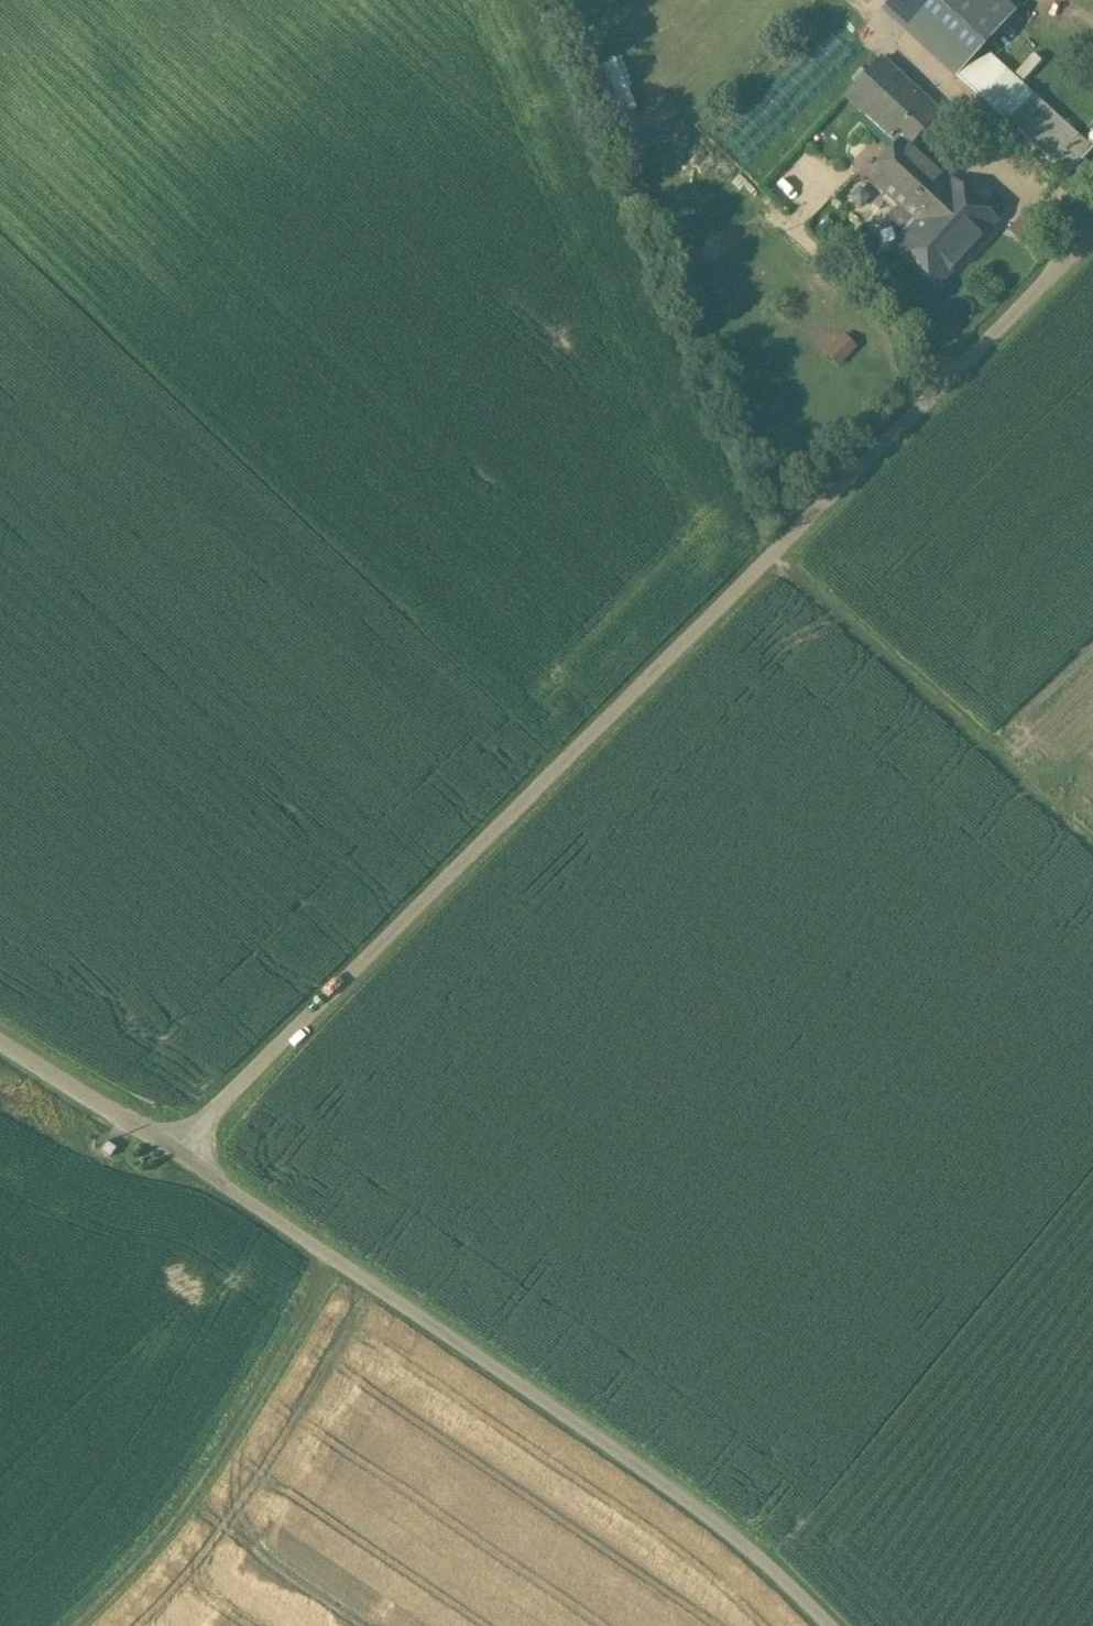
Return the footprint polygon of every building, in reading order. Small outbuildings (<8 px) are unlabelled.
[(949,43),(969,61),(1013,14),(998,0),(902,0),(949,43)] [(988,57),(953,76),(1067,179),(1092,151),(988,57)] [(939,113),(879,60),(847,96),(869,116),(861,123),(893,153),(902,143),(906,147),(939,113)] [(902,143),(893,153),(869,179),(904,212),(894,223),(906,235),(897,245),(939,284),(996,223),(953,183),(950,187),(906,147),(902,143)] [(1009,230),(1019,239),(1030,226),(1020,217),(1009,230)] [(827,352),(840,364),(855,349),(843,337),(827,352)] [(116,1149),(107,1143),(101,1152),(110,1158),(116,1149)]
